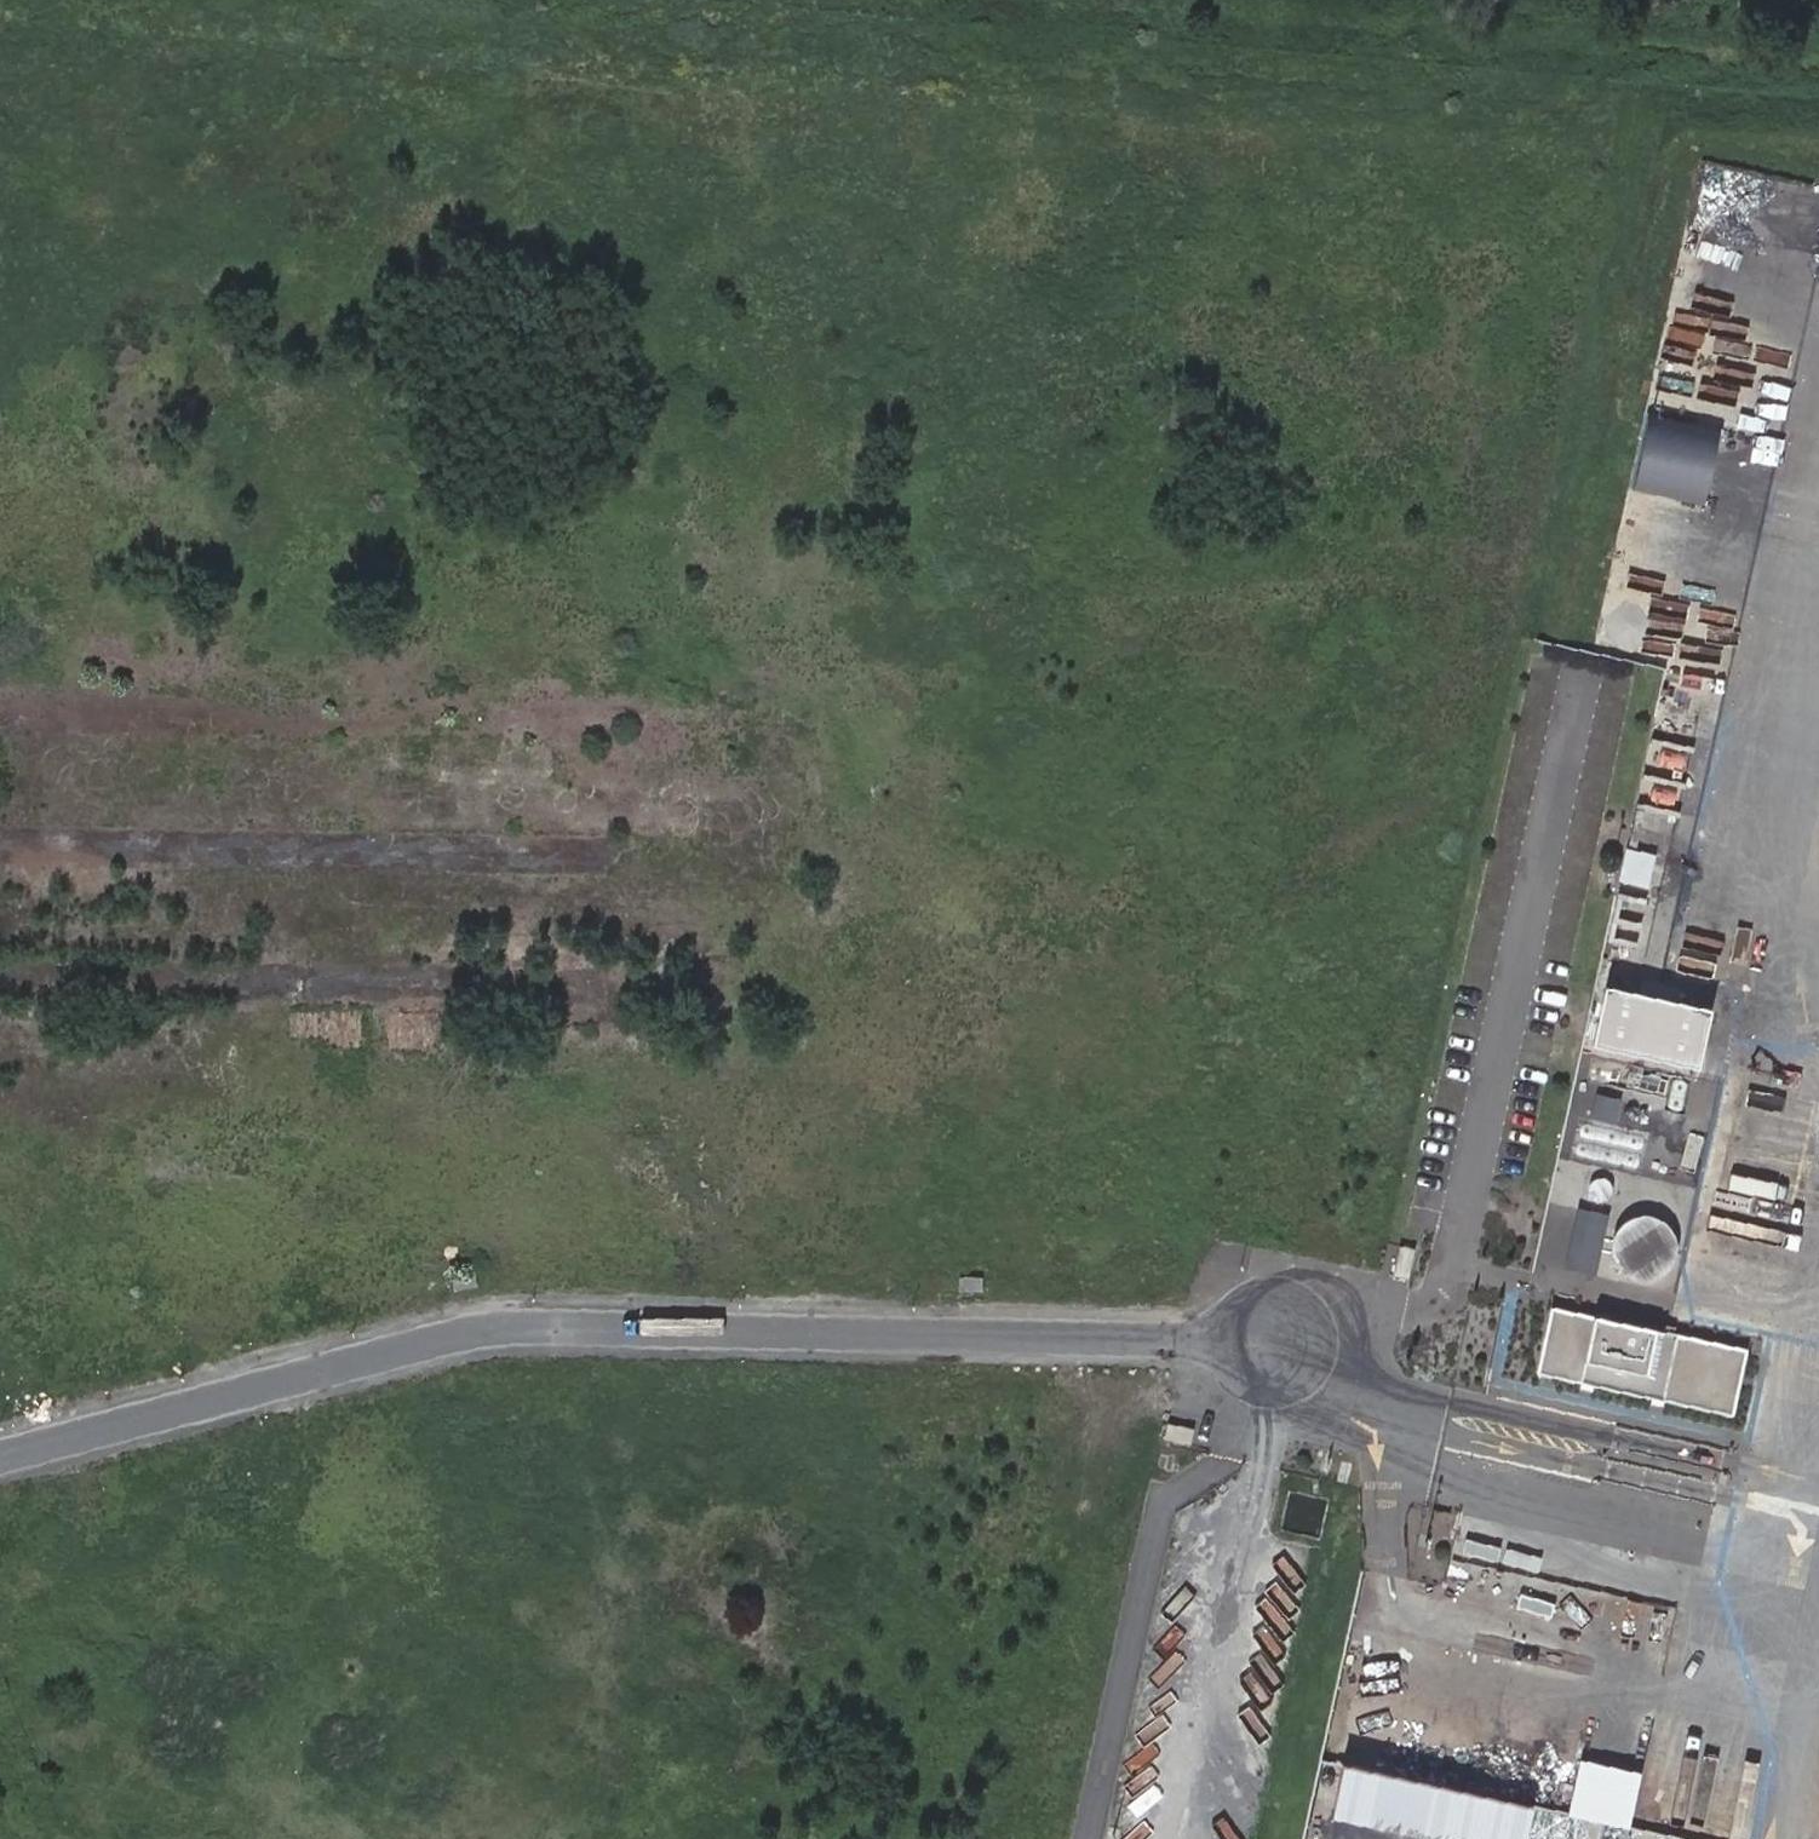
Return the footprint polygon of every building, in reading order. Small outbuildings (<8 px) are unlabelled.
[(1711,503),(1731,429),(1651,408),(1631,483),(1711,503)] [(1615,981),(1604,1043),(1712,1063),(1724,1001),(1615,981)] [(1569,1267),(1602,1272),(1611,1211),(1578,1205),(1569,1267)] [(1662,1255),(1658,1227),(1621,1232),(1625,1260),(1662,1255)] [(1555,1306),(1543,1374),(1741,1408),(1753,1340),(1555,1306)] [(1636,1824),(1648,1768),(1586,1755),(1574,1811),(1636,1824)] [(1340,1808),(1502,1838),(1538,1838),(1546,1799),(1349,1761),(1340,1808)]
